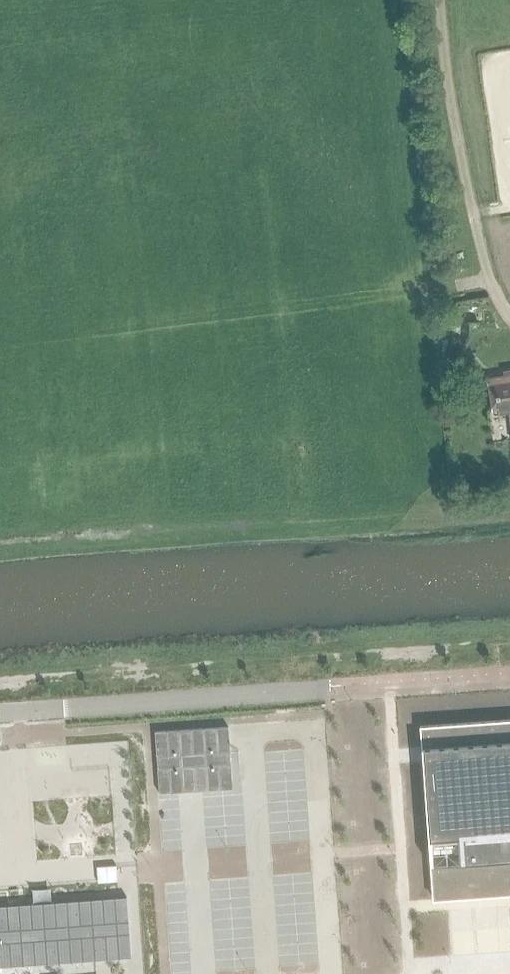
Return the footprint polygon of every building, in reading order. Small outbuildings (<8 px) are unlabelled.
[(442,339),(451,340),(453,325),(439,323),(437,338),(442,339)] [(508,407),(509,421),(509,370),(503,372),(504,376),(487,379),(491,410),(508,407)] [(420,725),(433,891),(509,885),(509,718),(420,725)] [(276,736),(237,739),(238,749),(239,762),(278,759),(276,736)] [(237,739),(225,740),(226,750),(238,749),(237,739)] [(181,745),(158,746),(161,785),(169,784),(184,783),(181,745)] [(158,746),(137,748),(140,787),(148,786),(161,785),(158,746)] [(137,748),(115,749),(118,788),(126,787),(140,787),(137,748)] [(115,749),(92,751),(95,790),(104,789),(118,788),(115,749)] [(278,759),(239,762),(240,770),(241,784),(279,781),(278,759)] [(239,762),(227,763),(228,771),(240,770),(239,762)] [(279,781),(241,784),(241,792),(242,805),(273,803),(281,802),(279,781)] [(169,784),(161,785),(162,797),(170,796),(169,784)] [(241,784),(229,785),(229,793),(241,792),(241,784)] [(148,786),(140,787),(140,799),(148,798),(148,786)] [(126,787),(118,788),(119,800),(127,800),(126,787)] [(104,789),(95,790),(96,802),(105,801),(104,789)] [(242,805),(234,806),(235,814),(236,825),(236,827),(275,825),(273,803),(242,805)] [(234,806),(222,807),(223,815),(235,814),(234,806)] [(236,825),(224,826),(224,834),(236,833),(236,827),(236,825)] [(275,825),(236,827),(236,833),(237,847),(238,849),(276,846),(275,825)] [(276,846),(238,849),(238,855),(239,871),(278,869),(276,846)] [(237,847),(225,848),(226,856),(238,855),(238,849),(237,847)] [(199,909),(191,910),(192,922),(194,922),(200,921),(199,909)] [(177,911),(169,912),(170,924),(172,923),(178,923),(177,911)] [(281,911),(271,912),(272,924),(282,923),(281,911)] [(156,913),(148,913),(149,925),(151,925),(157,925),(156,913)] [(258,913),(250,914),(251,926),(259,925),(258,913)] [(134,914),(126,915),(127,927),(129,927),(135,926),(134,914)] [(236,915),(228,915),(229,927),(237,927),(236,915)] [(113,916),(105,916),(106,928),(114,928),(113,916)] [(200,921),(194,922),(196,961),(218,960),(216,928),(215,920),(200,921)] [(178,923),(172,923),(175,963),(196,961),(194,922),(192,922),(178,923)] [(16,923),(8,924),(9,936),(17,935),(16,923)] [(272,924),(259,925),(262,964),(285,963),(282,923),(272,924)] [(135,926),(129,927),(132,966),(153,964),(151,925),(149,925),(135,926)] [(251,926),(237,927),(240,966),(262,964),(259,925),(251,926)] [(114,928),(106,928),(109,968),(132,966),(129,927),(127,927),(114,928)] [(229,927),(216,928),(218,960),(219,968),(240,966),(237,927),(229,927)] [(0,937),(0,973),(20,973),(17,935),(9,936),(0,937)]
